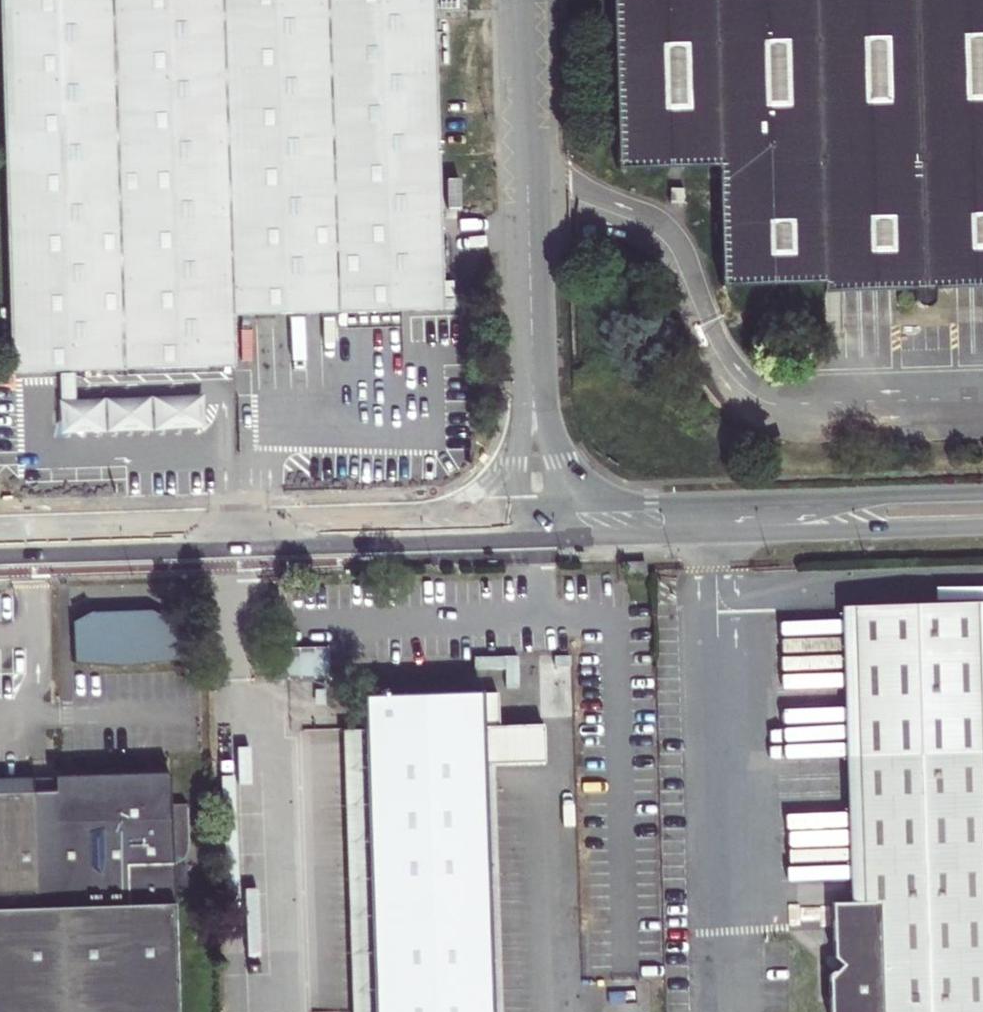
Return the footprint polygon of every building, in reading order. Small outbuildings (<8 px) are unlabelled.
[(218,369),(216,320),(429,312),(415,0),(0,0),(0,375),(218,369)] [(620,169),(720,165),(724,286),(917,289),(917,301),(920,303),(926,306),(932,305),(936,300),(938,296),(938,286),(982,286),(982,0),(614,0),(620,169)] [(839,605),(848,902),(819,905),(820,1011),(980,1011),(967,602),(839,605)] [(61,648),(61,667),(170,662),(169,645),(149,633),(141,644),(122,634),(115,644),(98,635),(90,648),(61,648)] [(330,649),(283,651),(285,680),(331,678),(330,649)] [(349,702),(358,1011),(483,1011),(475,699),(349,702)] [(0,759),(0,1011),(166,1011),(159,754),(0,759)]
